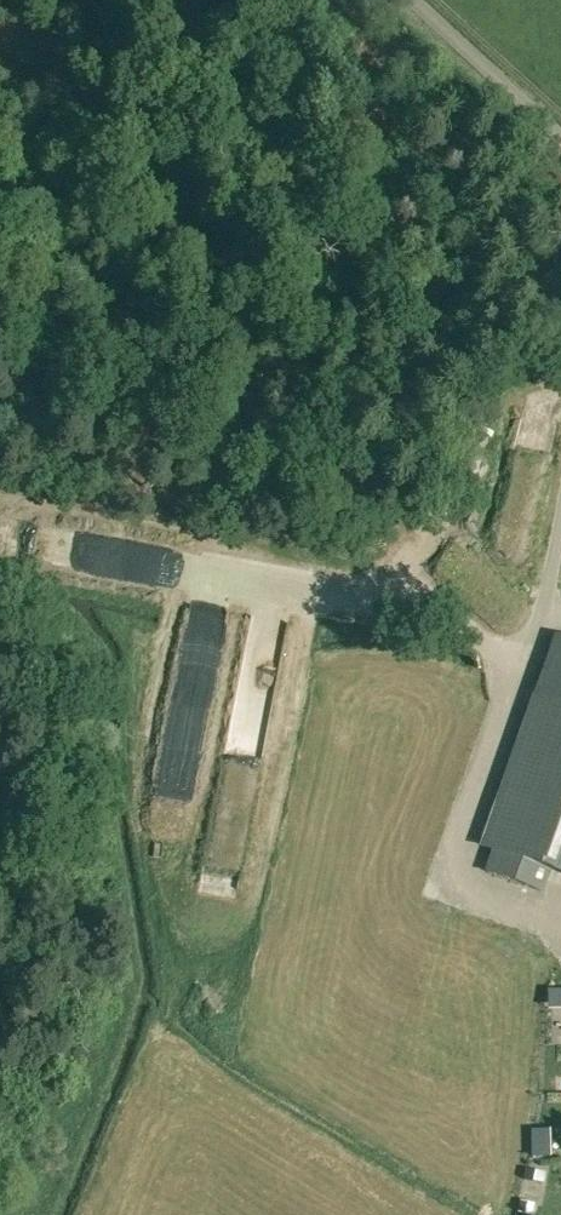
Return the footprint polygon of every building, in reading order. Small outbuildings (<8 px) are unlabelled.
[(547,868),(560,873),(560,637),(557,636),(538,691),(482,845),(494,849),(486,871),(540,890),(547,868)] [(549,1128),(531,1128),(532,1155),(550,1155),(549,1128)] [(526,1169),(523,1180),(542,1184),(544,1173),(526,1169)] [(521,1200),(518,1212),(532,1214),(535,1203),(521,1200)]
